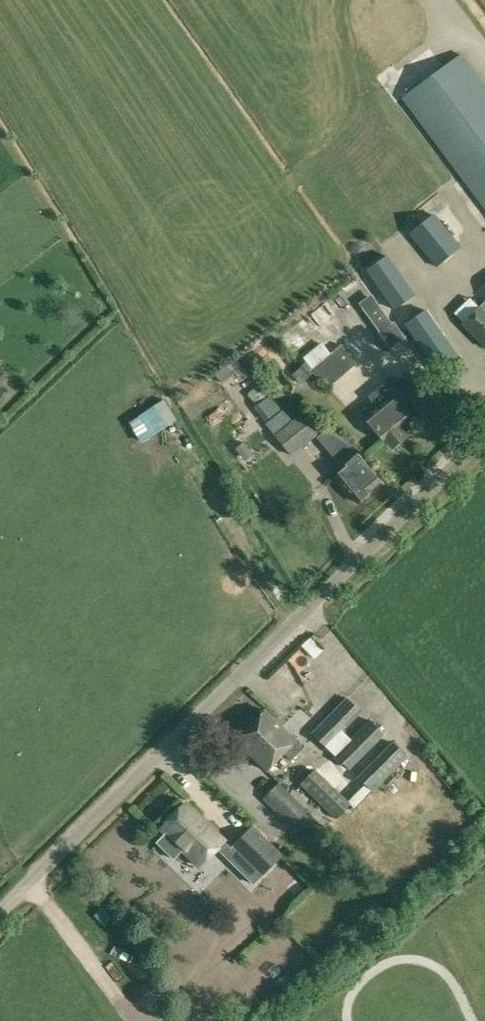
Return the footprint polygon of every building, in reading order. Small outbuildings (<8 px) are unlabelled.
[(461,51),(401,98),(484,211),(484,84),(461,51)] [(437,267),(461,246),(433,213),(409,233),(437,267)] [(394,311),(417,296),(389,254),(365,270),(394,311)] [(379,332),(391,349),(405,339),(393,322),(392,323),(372,295),(360,304),(380,331),(379,332)] [(462,324),(484,348),(484,302),(462,324)] [(440,329),(419,344),(443,378),(463,363),(440,329)] [(311,369),(310,370),(312,373),(328,389),(355,366),(355,361),(341,345),(311,369)] [(312,373),(310,370),(311,369),(305,362),(292,374),(301,383),(312,373)] [(377,408),(365,418),(384,441),(385,440),(390,446),(395,447),(405,438),(405,433),(401,428),(410,420),(391,397),(395,395),(386,383),(368,397),(377,408)] [(275,436),(292,456),(318,434),(301,414),(275,436)] [(262,458),(275,464),(281,452),(268,446),(262,458)] [(379,483),(380,482),(353,451),(343,460),(349,467),(336,478),(357,503),(371,492),(370,490),(379,483)] [(311,648),(298,655),(306,672),(319,666),(311,648)] [(347,697),(311,733),(326,747),(361,711),(347,697)] [(264,734),(276,721),(265,710),(236,740),(255,758),(268,745),(264,741),(267,738),(264,734)] [(369,720),(334,755),(348,769),(384,734),(369,720)] [(296,740),(276,721),(264,734),(267,738),(264,741),(268,745),(255,758),(266,770),(296,740)] [(392,742),(357,778),(371,792),(406,756),(392,742)] [(301,783),(336,819),(350,804),(315,769),(301,783)] [(265,798),(293,826),(307,811),(279,783),(265,798)] [(199,866),(224,841),(186,804),(161,829),(199,866)] [(275,847),(260,832),(253,825),(230,848),(260,878),(283,855),(275,847)]
